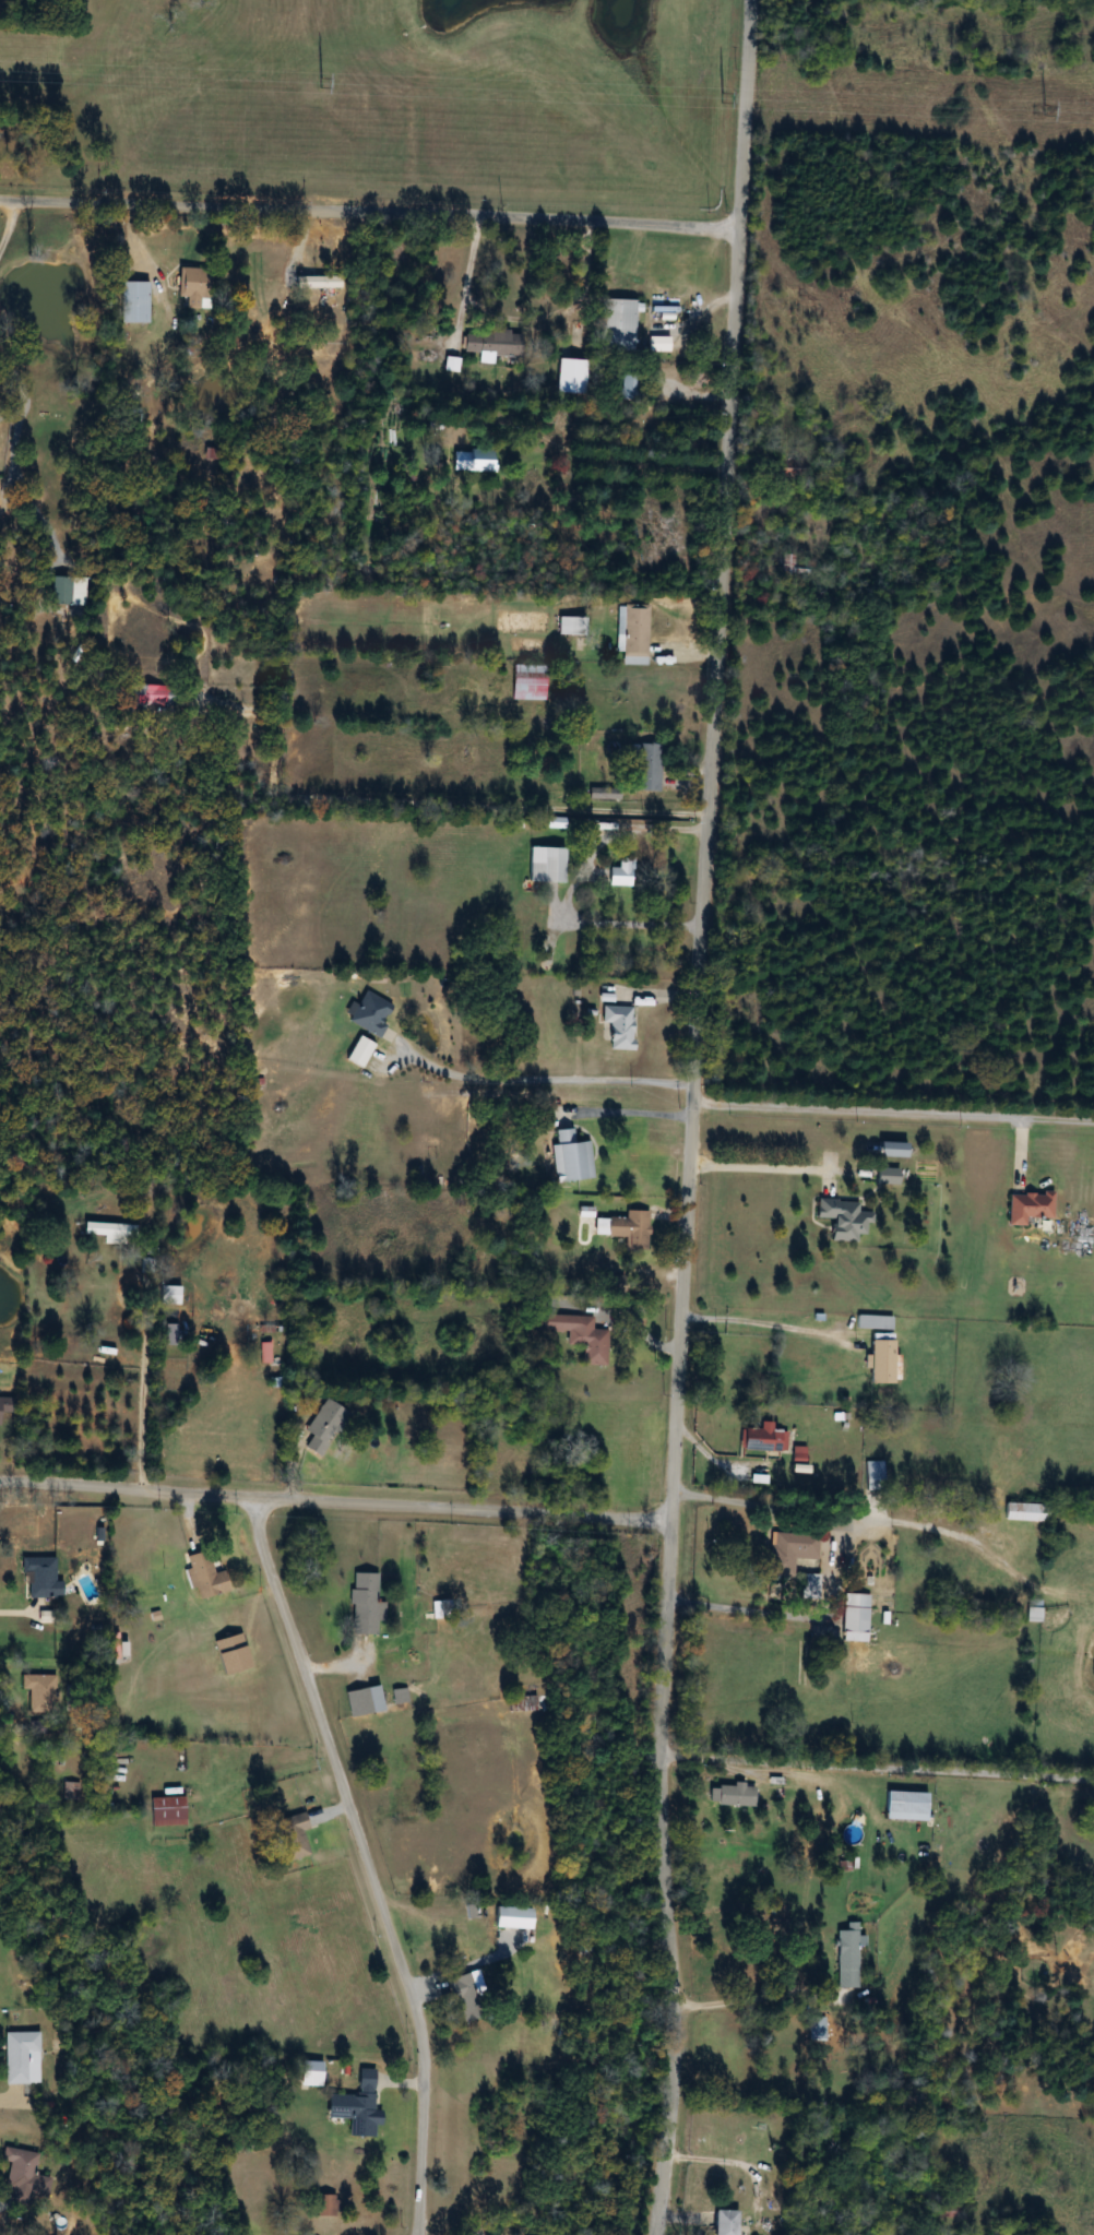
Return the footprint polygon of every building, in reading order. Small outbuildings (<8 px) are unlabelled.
[(176,298),(184,299),(184,309),(207,310),(209,270),(177,269),(176,298)] [(340,289),(340,277),(293,277),(293,289),(340,289)] [(149,324),(149,283),(117,283),(117,324),(149,324)] [(634,300),(599,300),(599,352),(634,352),(634,300)] [(522,358),(522,332),(463,330),(462,356),(522,358)] [(584,360),(556,360),(556,395),(584,395),(584,360)] [(641,400),(641,372),(620,372),(620,400),(641,400)] [(452,472),(493,472),(493,450),(452,450),(452,472)] [(805,579),(805,557),(783,557),(783,579),(805,579)] [(73,606),(73,577),(51,577),(51,606),(73,606)] [(646,606),(620,606),(620,665),(646,665),(646,606)] [(557,618),(557,636),(585,636),(585,618),(557,618)] [(545,702),(545,666),(511,666),(511,702),(545,702)] [(134,706),(155,706),(155,688),(134,688),(134,706)] [(635,793),(660,793),(660,746),(635,746),(635,793)] [(607,883),(668,883),(668,843),(629,843),(629,860),(618,860),(618,868),(607,868),(607,883)] [(564,849),(527,849),(527,883),(564,883),(564,849)] [(390,1007),(364,992),(355,1007),(350,1004),(341,1018),(378,1040),(386,1027),(380,1024),(390,1007)] [(632,1008),(600,1008),(600,1025),(607,1025),(607,1051),(632,1051),(632,1008)] [(343,1060),(360,1070),(374,1046),(356,1037),(343,1060)] [(588,1142),(572,1143),(571,1130),(555,1131),(556,1146),(549,1147),(552,1183),(591,1180),(588,1142)] [(874,1186),(897,1186),(897,1170),(874,1169),(874,1186)] [(1007,1194),(1007,1227),(1023,1227),(1024,1219),(1052,1219),(1052,1195),(1007,1194)] [(828,1243),(857,1244),(858,1235),(863,1236),(864,1213),(858,1213),(859,1202),(815,1201),(814,1220),(829,1220),(828,1243)] [(647,1212),(625,1212),(624,1219),(604,1219),(604,1238),(624,1238),(624,1251),(646,1251),(647,1212)] [(104,1246),(136,1247),(137,1226),(84,1224),(83,1236),(104,1237),(104,1246)] [(158,1306),(181,1306),(181,1287),(158,1287),(158,1306)] [(566,1346),(582,1347),(581,1366),(604,1368),(606,1333),(593,1332),(594,1318),(534,1315),(533,1333),(567,1335),(566,1346)] [(891,1317),(855,1317),(855,1330),(891,1330),(891,1317)] [(867,1385),(892,1385),(892,1357),(891,1357),(891,1341),(867,1341),(867,1385)] [(14,1414),(15,1400),(0,1399),(0,1414),(14,1414)] [(304,1433),(310,1437),(303,1450),(320,1459),(346,1414),(323,1400),(304,1433)] [(740,1430),(738,1451),(785,1453),(786,1432),(768,1431),(769,1423),(758,1423),(758,1431),(740,1430)] [(864,1462),(864,1491),(882,1491),(882,1462),(864,1462)] [(1048,1505),(1002,1504),(1002,1522),(1048,1523),(1048,1505)] [(817,1536),(771,1533),(768,1576),(792,1578),(793,1560),(815,1562),(817,1536)] [(228,1593),(222,1572),(213,1574),(207,1551),(184,1557),(196,1601),(228,1593)] [(55,1559),(22,1559),(22,1599),(55,1599),(55,1559)] [(383,1622),(383,1604),(377,1604),(377,1574),(350,1575),(351,1636),(374,1636),(374,1622),(383,1622)] [(816,1601),(816,1574),(800,1574),(800,1601),(816,1601)] [(866,1644),(868,1596),(841,1595),(840,1643),(866,1644)] [(1038,1602),(1026,1602),(1026,1621),(1038,1621),(1038,1602)] [(28,1691),(28,1713),(56,1713),(56,1677),(21,1677),(21,1691),(28,1691)] [(348,1720),(382,1712),(376,1687),(342,1695),(348,1720)] [(390,1692),(392,1706),(407,1704),(406,1691),(390,1692)] [(77,1784),(62,1784),(62,1800),(77,1800),(77,1784)] [(752,1786),(708,1786),(708,1807),(752,1807),(752,1786)] [(927,1793),(883,1793),(883,1822),(927,1822),(927,1793)] [(183,1799),(147,1799),(147,1827),(183,1827),(183,1799)] [(282,1862),(306,1857),(301,1831),(306,1830),(303,1815),(273,1821),(282,1862)] [(835,1932),(835,1988),(855,1988),(855,1924),(845,1924),(845,1932),(835,1932)] [(458,2023),(487,2015),(475,1971),(446,1979),(458,2023)] [(41,2086),(41,2034),(6,2034),(6,2086),(41,2086)] [(373,2096),(344,2096),(344,2138),(373,2138),(373,2096)] [(313,2217),(332,2217),(332,2196),(313,2196),(313,2217)] [(738,2212),(712,2212),(712,2234),(738,2234),(738,2212)]
